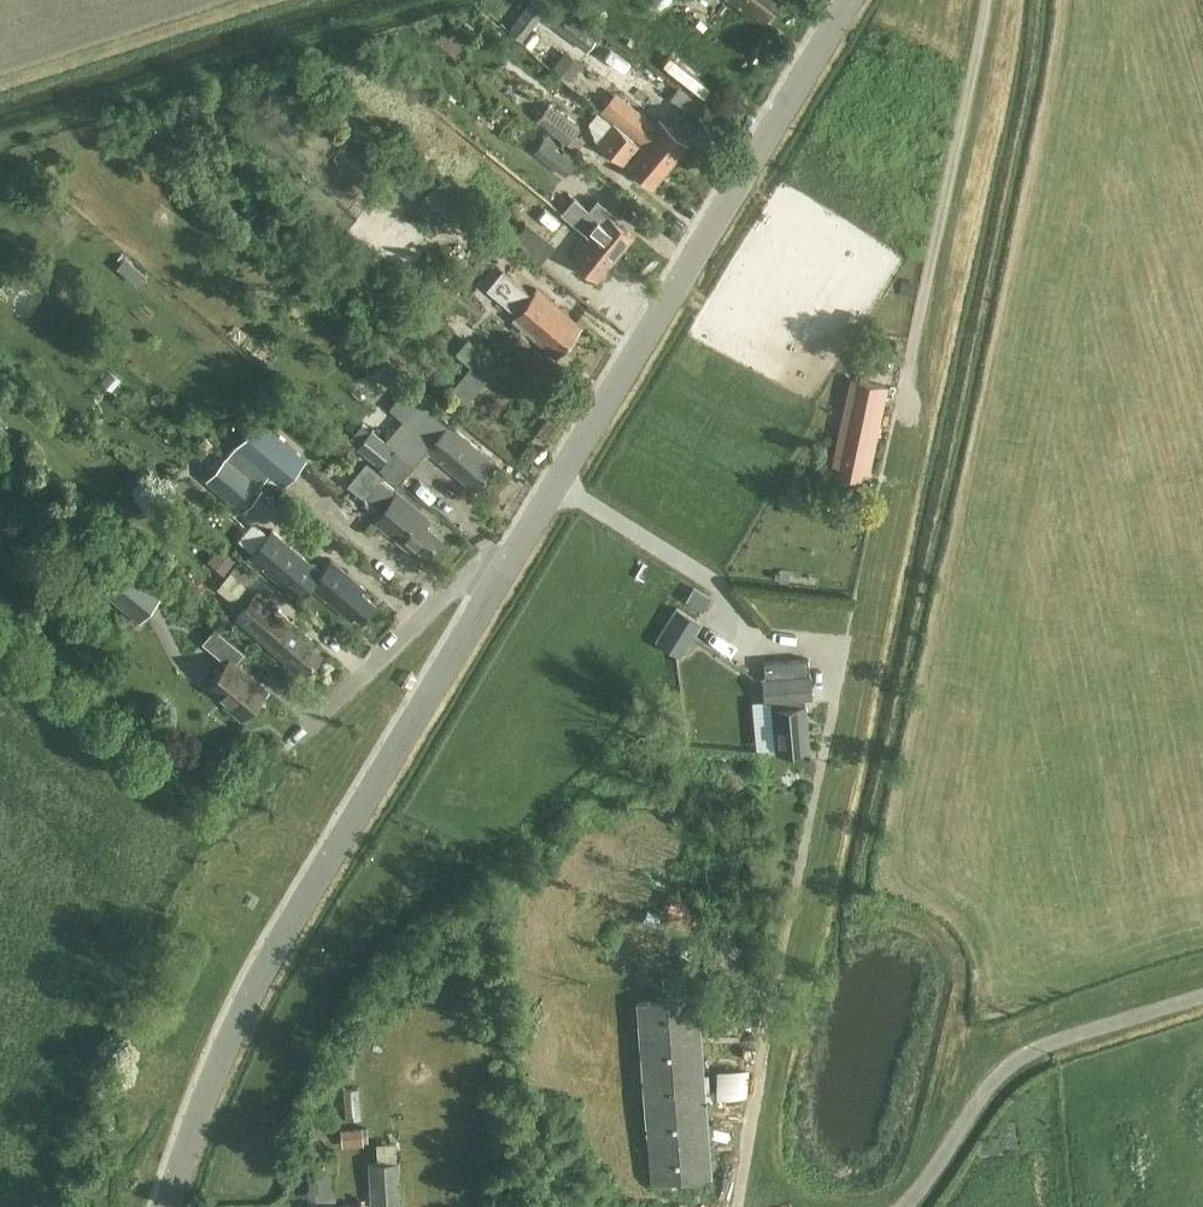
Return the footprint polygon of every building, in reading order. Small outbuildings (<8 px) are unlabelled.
[(509,28),(508,30),(522,40),(545,10),(531,0),(515,21),(509,28)] [(673,0),(655,0),(662,9),(673,0)] [(755,17),(760,11),(766,16),(779,0),(732,0),(755,17)] [(588,52),(599,38),(560,9),(549,23),(588,52)] [(456,35),(455,35),(453,38),(445,32),(437,43),(454,56),(465,43),(456,35)] [(580,65),(563,53),(555,64),(572,76),(580,65)] [(600,107),(641,140),(656,123),(614,89),(600,107)] [(579,127),(566,116),(551,104),(538,119),(567,142),(573,135),(579,127)] [(598,112),(589,123),(594,138),(598,141),(612,123),(598,112)] [(641,140),(671,164),(689,142),(660,118),(656,123),(641,140)] [(639,144),(613,122),(612,123),(598,141),(624,162),(653,186),(671,164),(641,140),(639,144)] [(572,168),(580,159),(550,134),(535,152),(565,176),(572,168)] [(419,203),(436,184),(416,165),(398,185),(419,203)] [(451,213),(459,204),(436,184),(419,203),(441,224),(451,213)] [(562,212),(616,257),(634,235),(610,216),(613,213),(597,200),(588,210),(573,197),(562,212)] [(598,279),(616,257),(562,212),(587,233),(569,255),(598,279)] [(514,237),(541,261),(556,243),(528,220),(514,237)] [(137,256),(128,265),(142,280),(151,271),(137,256)] [(576,321),(537,289),(531,295),(501,270),(486,289),(515,314),(512,318),(551,351),(556,345),(561,349),(576,332),(570,328),(576,321)] [(1,287),(19,303),(32,289),(14,272),(1,287)] [(290,287),(279,278),(269,290),(279,300),(290,287)] [(473,400),(498,369),(469,345),(448,328),(438,339),(462,359),(455,368),(453,366),(447,374),(458,383),(456,386),(473,400)] [(382,355),(376,363),(391,375),(398,367),(382,355)] [(869,472),(887,387),(853,380),(835,464),(841,466),(839,473),(861,478),(862,471),(869,472)] [(498,462),(431,405),(409,386),(401,396),(414,407),(386,440),(374,429),(361,444),(383,463),(391,454),(409,470),(427,448),(475,489),(498,462)] [(259,417),(235,444),(236,445),(269,473),(283,485),(306,458),(259,417)] [(236,445),(226,457),(250,478),(259,485),(269,473),(236,445)] [(225,456),(204,479),(230,501),(240,489),(252,500),(262,488),(259,485),(250,478),(226,457),(225,456)] [(363,497),(379,478),(382,475),(366,461),(348,484),(363,497)] [(381,511),(375,518),(417,553),(421,548),(427,553),(441,537),(426,525),(429,520),(379,479),(365,497),(381,511)] [(248,556),(297,597),(321,569),(272,528),(248,556)] [(228,571),(241,556),(225,542),(212,557),(228,571)] [(116,555),(93,583),(140,622),(163,594),(116,555)] [(362,591),(365,587),(332,558),(310,583),(330,600),(330,603),(337,610),(341,609),(352,618),(356,613),(363,619),(376,603),(362,591)] [(257,576),(240,562),(231,572),(248,586),(257,576)] [(711,607),(718,593),(701,585),(694,598),(711,607)] [(257,594),(238,615),(293,664),(296,660),(307,670),(320,655),(309,646),(312,642),(257,594)] [(677,609),(657,640),(681,655),(701,624),(677,609)] [(226,703),(242,717),(267,688),(236,662),(246,651),(216,625),(203,640),(227,661),(208,683),(229,700),(226,703)] [(418,674),(412,670),(404,684),(410,687),(418,674)] [(811,673),(764,677),(766,699),(774,698),(778,747),(778,749),(809,747),(804,696),(812,696),(811,673)] [(672,897),(666,908),(697,926),(704,915),(672,897)] [(712,1178),(697,996),(637,1001),(652,1183),(712,1178)] [(723,1064),(722,1093),(752,1094),(753,1065),(723,1064)] [(364,1127),(343,1129),(345,1147),(366,1145),(364,1127)] [(333,1174),(336,1173),(335,1158),(332,1158),(332,1150),(317,1151),(317,1159),(313,1159),(316,1206),(335,1206),(333,1174)] [(371,1163),(373,1206),(404,1206),(402,1161),(371,1163)]
